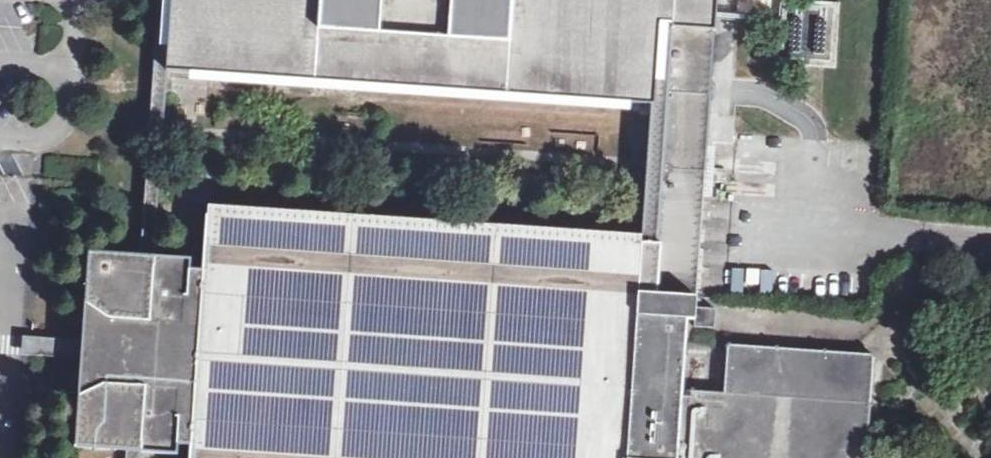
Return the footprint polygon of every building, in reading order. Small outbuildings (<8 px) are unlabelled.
[(153,67),(167,68),(673,102),(712,105),(719,0),(158,0),(153,67)] [(796,1),(796,67),(838,67),(838,1),(796,1)] [(167,68),(153,67),(140,259),(155,260),(167,68)] [(702,250),(712,105),(673,102),(663,247),(702,250)] [(208,214),(644,245),(645,238),(208,208),(208,214)] [(90,256),(86,307),(109,324),(98,333),(90,345),(62,343),(61,361),(88,363),(95,377),(106,388),(80,399),(76,452),(109,454),(128,446),(127,457),(140,457),(140,456),(171,457),(180,457),(181,448),(192,449),(191,457),(885,457),(875,358),(729,348),(724,395),(692,393),(691,398),(684,398),(689,321),(697,322),(702,250),(663,247),(644,245),(208,214),(204,274),(193,273),(194,263),(155,260),(140,259),(90,256)] [(61,361),(62,343),(23,341),(21,359),(61,361)]
